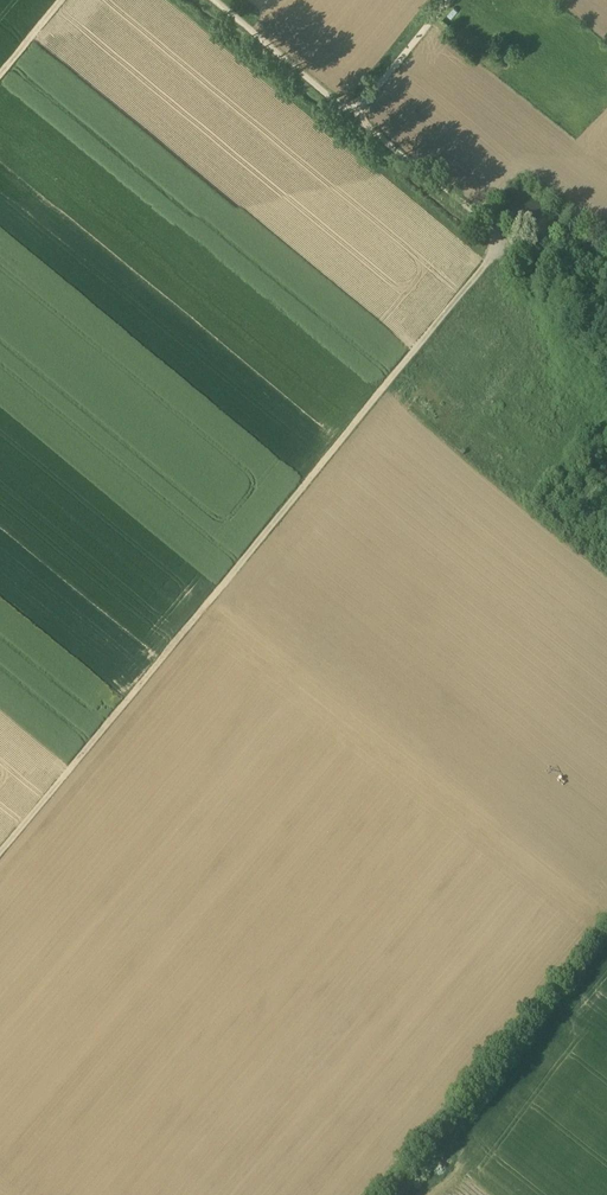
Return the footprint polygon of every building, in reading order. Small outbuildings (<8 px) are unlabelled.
[(433,1173),(444,1178),(452,1160),(441,1156),(433,1173)]
